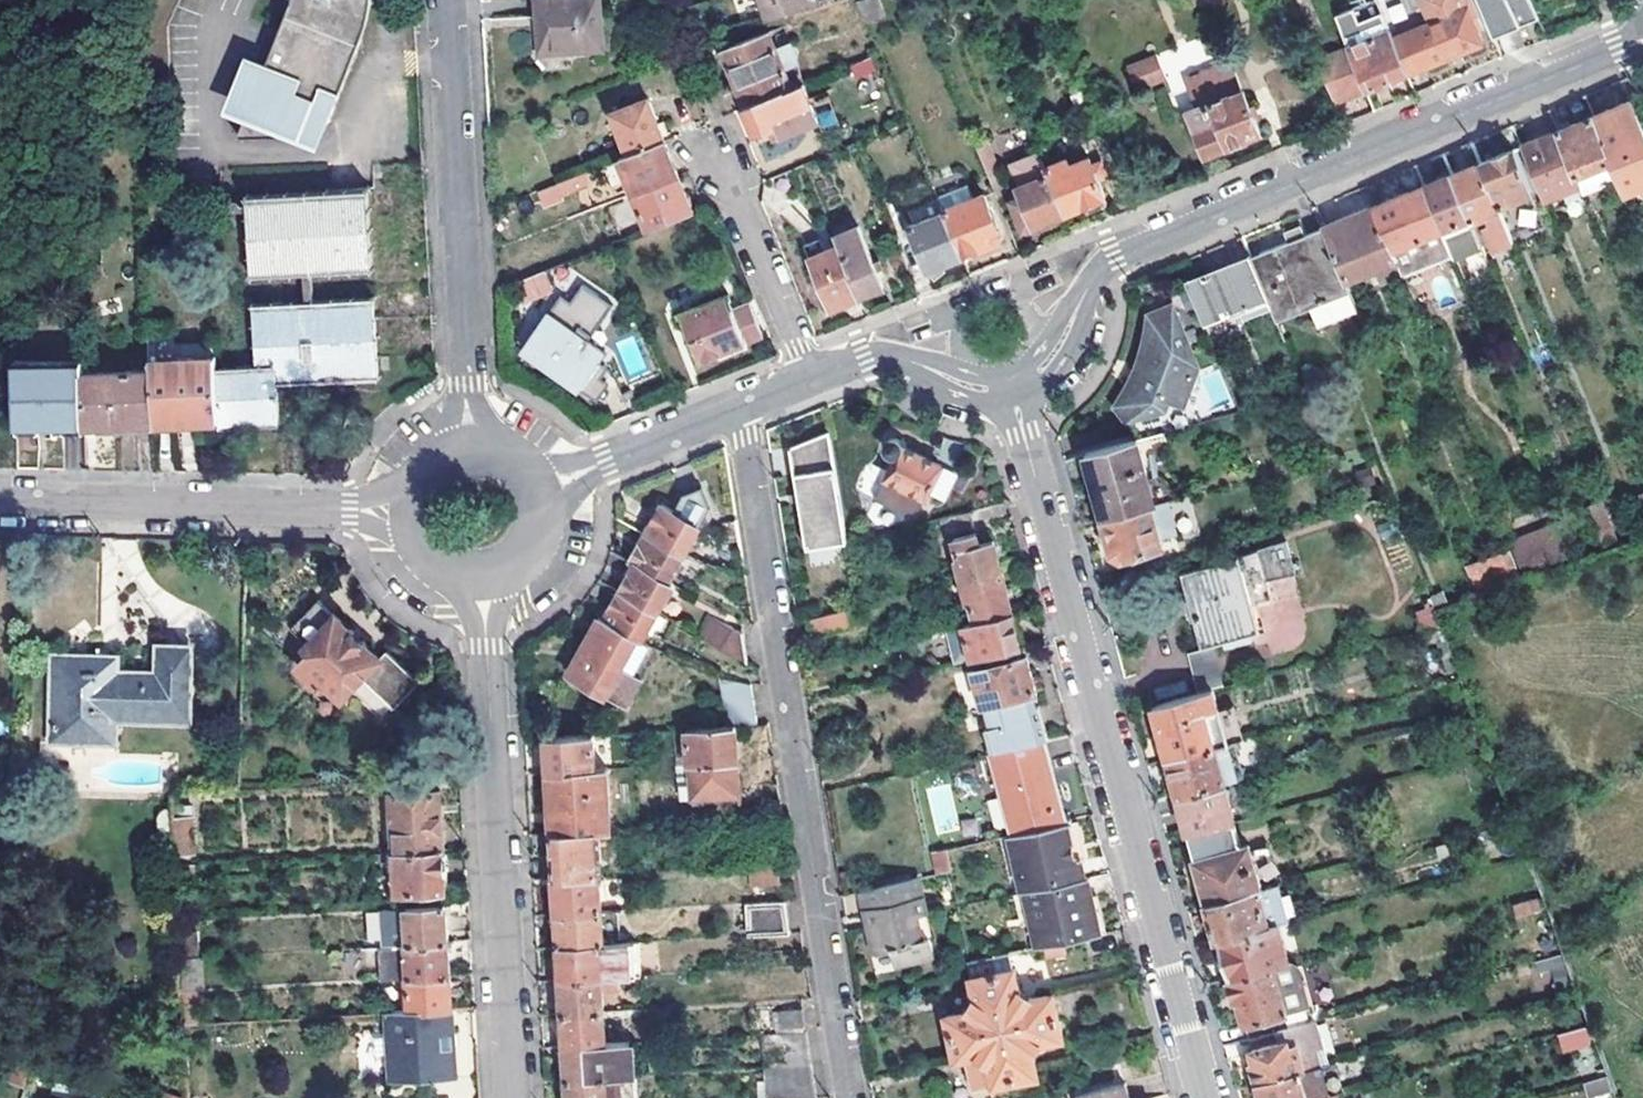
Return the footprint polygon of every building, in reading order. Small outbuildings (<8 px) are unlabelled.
[(272,68),(252,59),(229,113),(248,120),(241,137),(291,138),(322,151),(371,29),(377,0),(297,0),(272,68)] [(606,48),(603,0),(539,0),(542,52),(606,48)] [(765,22),(819,3),(817,0),(758,0),(765,22)] [(887,16),(880,0),(859,0),(856,1),(865,24),(887,16)] [(1399,38),(1412,69),(1430,63),(1431,64),(1484,45),(1478,32),(1484,29),(1472,0),(1420,0),(1429,20),(1431,26),(1399,38)] [(1429,20),(1420,0),(1409,0),(1419,24),(1429,20)] [(1496,39),(1520,29),(1517,21),(1538,12),(1532,0),(1480,0),(1496,39)] [(1349,49),(1366,90),(1408,74),(1407,72),(1394,41),(1391,33),(1367,42),(1354,9),(1336,16),(1349,49)] [(1517,21),(1520,29),(1542,20),(1538,12),(1517,21)] [(746,108),(804,85),(817,79),(806,48),(780,58),(770,34),(723,51),(746,108)] [(1394,41),(1407,72),(1412,69),(1399,38),(1394,41)] [(1335,103),(1366,90),(1349,49),(1318,62),(1335,103)] [(1124,65),(1134,92),(1164,81),(1154,54),(1124,65)] [(857,79),(877,70),(871,58),(852,66),(857,79)] [(1234,95),(1246,91),(1241,77),(1220,86),(1225,96),(1233,93),(1234,95)] [(804,85),(746,108),(757,134),(776,126),(781,139),(805,128),(799,115),(814,109),(804,85)] [(1233,93),(1225,96),(1188,112),(1206,157),(1253,138),(1251,136),(1263,131),(1246,91),(1234,95),(1233,93)] [(630,157),(665,143),(649,101),(614,115),(630,157)] [(1594,117),(1612,160),(1625,192),(1642,185),(1642,129),(1632,102),(1594,117)] [(799,115),(805,128),(819,122),(814,109),(799,115)] [(1558,132),(1575,175),(1612,160),(1594,117),(1558,132)] [(1580,185),(1575,175),(1558,132),(1551,135),(1521,147),(1543,200),(1580,185)] [(680,179),(665,143),(630,157),(621,160),(635,196),(680,179)] [(1514,150),(1480,164),(1498,207),(1531,193),(1514,150)] [(1048,176),(1064,215),(1085,206),(1089,213),(1106,207),(1103,199),(1106,198),(1090,158),(1069,167),(1067,161),(1045,170),(1048,176)] [(1480,164),(1452,176),(1470,219),(1471,222),(1488,215),(1492,225),(1486,227),(1494,248),(1512,241),(1498,207),(1480,164)] [(989,178),(998,199),(1008,195),(1009,192),(1001,173),(989,178)] [(584,186),(579,176),(543,190),(549,205),(567,198),(565,193),(584,186)] [(1048,176),(1018,188),(1021,197),(1013,201),(1025,231),(1064,215),(1048,176)] [(1452,176),(1424,187),(1442,230),(1470,219),(1452,176)] [(680,179),(635,196),(649,230),(693,213),(680,179)] [(1424,187),(1374,208),(1392,251),(1397,264),(1402,276),(1452,256),(1446,240),(1442,230),(1424,187)] [(249,196),(253,280),(309,277),(317,277),(378,273),(373,190),(249,196)] [(984,195),(943,212),(962,257),(1003,240),(984,195)] [(1374,208),(1325,228),(1348,284),(1397,264),(1392,251),(1374,208)] [(926,271),(962,257),(943,212),(908,226),(926,271)] [(834,237),(863,225),(861,220),(832,232),(834,237)] [(839,248),(860,299),(889,287),(863,225),(834,237),(836,241),(839,248)] [(1272,310),(1274,315),(1306,301),(1310,311),(1352,294),(1348,284),(1325,228),(1251,259),(1272,310)] [(808,261),(839,248),(836,241),(827,245),(825,240),(818,243),(817,240),(802,246),(808,261)] [(828,312),(860,299),(839,248),(808,261),(828,312)] [(1187,281),(1205,325),(1240,311),(1244,321),(1272,310),(1251,259),(1250,256),(1187,281)] [(546,271),(518,282),(524,301),(553,290),(546,271)] [(309,300),(318,300),(317,277),(309,277),(309,300)] [(591,290),(566,326),(605,354),(630,318),(591,290)] [(737,293),(728,297),(734,310),(743,307),(737,293)] [(221,420),(222,429),(283,424),(282,384),(383,377),(377,296),(318,300),(309,300),(254,303),(257,366),(219,369),(221,420)] [(694,342),(702,363),(762,338),(748,305),(743,307),(734,310),(728,297),(682,315),(688,329),(685,330),(690,344),(694,342)] [(1306,301),(1274,315),(1277,324),(1310,311),(1306,301)] [(1127,421),(1132,438),(1185,424),(1179,405),(1183,404),(1199,368),(1173,306),(1150,316),(1149,328),(1148,340),(1145,352),(1141,364),(1136,375),(1130,386),(1124,396),(1116,406),(1127,421)] [(523,352),(580,390),(605,354),(566,326),(549,315),(523,352)] [(219,369),(219,357),(152,361),(152,374),(154,425),(221,420),(219,369)] [(15,436),(84,436),(84,426),(84,377),(84,370),(15,370),(15,436)] [(155,434),(154,425),(152,374),(84,377),(84,426),(97,426),(98,436),(155,434)] [(154,425),(155,434),(222,429),(221,420),(154,425)] [(84,436),(98,436),(97,426),(84,426),(84,436)] [(808,550),(845,544),(827,434),(790,449),(808,550)] [(954,464),(962,443),(944,437),(937,458),(954,464)] [(891,458),(895,457),(885,479),(924,498),(927,494),(941,501),(954,473),(902,447),(902,444),(900,442),(898,440),(895,438),(892,438),(889,438),(887,440),(885,442),(883,444),(883,447),(883,450),(884,453),(886,455),(889,457),(891,458)] [(1088,455),(1105,519),(1156,505),(1139,441),(1088,455)] [(662,505),(645,534),(683,555),(699,526),(704,528),(712,513),(703,489),(683,496),(674,512),(662,505)] [(1603,501),(1589,507),(1606,548),(1620,543),(1603,501)] [(1173,529),(1166,502),(1156,505),(1105,519),(1116,560),(1162,547),(1159,533),(1173,529)] [(975,511),(940,520),(944,536),(979,527),(975,511)] [(1515,549),(1526,576),(1577,559),(1565,529),(1515,549)] [(959,560),(965,582),(1001,572),(994,542),(983,545),(981,533),(959,539),(963,560),(959,560)] [(683,555),(645,534),(630,562),(635,564),(668,583),(683,555)] [(1288,542),(1259,550),(1268,580),(1296,572),(1288,542)] [(1523,573),(1513,550),(1469,568),(1479,592),(1523,573)] [(1239,557),(1181,572),(1202,647),(1260,630),(1239,557)] [(635,564),(619,593),(668,620),(672,613),(666,608),(669,604),(664,602),(674,586),(668,583),(635,564)] [(974,602),(978,622),(1012,613),(1001,572),(965,582),(971,603),(974,602)] [(604,609),(599,617),(643,642),(648,632),(653,634),(657,627),(663,631),(668,620),(619,593),(609,612),(604,609)] [(319,602),(291,631),(311,650),(296,666),(319,689),(325,682),(343,700),(362,679),(394,709),(418,684),(386,653),(379,659),(319,602)] [(849,610),(806,621),(811,638),(852,628),(849,610)] [(978,622),(950,629),(957,661),(1020,646),(1012,613),(978,622)] [(599,617),(583,646),(621,667),(634,675),(650,646),(643,642),(599,617)] [(713,618),(702,639),(747,663),(743,634),(713,618)] [(1443,628),(1423,633),(1427,645),(1448,639),(1443,628)] [(621,667),(583,646),(567,675),(605,695),(621,667)] [(65,743),(98,743),(98,721),(115,722),(189,723),(190,649),(157,648),(156,675),(98,675),(98,660),(53,658),(52,676),(66,676),(65,743)] [(1027,657),(974,671),(983,706),(985,706),(1035,693),(1037,693),(1027,657)] [(66,676),(52,676),(51,743),(65,743),(66,676)] [(1463,680),(1446,684),(1450,698),(1467,693),(1463,680)] [(754,704),(752,686),(733,683),(721,681),(723,697),(724,706),(754,704)] [(1170,759),(1218,746),(1231,742),(1217,688),(1155,705),(1170,759)] [(986,728),(992,753),(994,752),(1045,741),(1046,740),(1035,693),(985,706),(990,727),(986,728)] [(754,704),(724,706),(727,729),(735,728),(757,727),(754,704)] [(98,721),(98,743),(115,744),(115,722),(98,721)] [(686,731),(689,780),(690,787),(681,788),(681,800),(740,796),(735,728),(727,729),(686,731)] [(686,731),(674,732),(676,781),(689,780),(686,731)] [(595,768),(595,758),(594,736),(546,739),(548,771),(595,768)] [(1060,796),(1045,741),(994,752),(1014,832),(1060,822),(1054,798),(1060,796)] [(1170,759),(1179,793),(1227,780),(1218,746),(1170,759)] [(595,768),(548,771),(551,834),(599,831),(610,830),(607,768),(595,768)] [(1179,793),(1191,835),(1238,822),(1227,780),(1179,793)] [(937,831),(956,827),(948,790),(929,794),(937,831)] [(438,792),(391,793),(395,853),(442,850),(440,832),(442,832),(441,816),(440,816),(438,792)] [(1066,820),(1060,796),(1054,798),(1060,822),(1066,820)] [(993,828),(1004,826),(998,799),(987,801),(993,828)] [(191,817),(174,818),(175,853),(191,852),(191,817)] [(1077,817),(1067,820),(1076,860),(1080,859),(1085,857),(1077,817)] [(1020,892),(1024,891),(1084,878),(1080,859),(1076,860),(1067,820),(1066,820),(1060,822),(1014,832),(1007,834),(1020,892)] [(1198,861),(1209,903),(1264,888),(1253,847),(1246,849),(1238,822),(1191,835),(1196,854),(1212,849),(1214,857),(1198,861)] [(1511,822),(1490,828),(1494,841),(1515,835),(1511,822)] [(599,831),(551,834),(554,878),(598,875),(598,862),(601,862),(599,831)] [(949,870),(946,849),(935,851),(939,872),(949,870)] [(442,850),(395,853),(396,874),(386,874),(387,890),(397,889),(397,892),(443,890),(442,872),(446,871),(446,853),(442,853),(442,850)] [(750,885),(777,884),(776,866),(749,867),(750,885)] [(554,878),(556,914),(600,911),(598,875),(554,878)] [(1037,946),(1095,933),(1089,899),(1092,898),(1087,877),(1084,878),(1024,891),(1037,946)] [(918,913),(925,911),(918,878),(868,890),(873,909),(876,921),(871,928),(878,954),(890,951),(902,948),(906,962),(936,955),(931,936),(924,938),(918,913)] [(1219,940),(1282,923),(1292,920),(1281,884),(1264,888),(1209,903),(1219,940)] [(868,890),(862,892),(867,911),(873,909),(868,890)] [(1095,933),(1105,931),(1099,897),(1092,898),(1089,899),(1095,933)] [(1516,920),(1542,911),(1537,897),(1511,905),(1516,920)] [(787,899),(743,902),(745,936),(789,933),(787,899)] [(446,904),(406,907),(409,946),(448,944),(446,904)] [(873,909),(867,911),(871,928),(876,921),(873,909)] [(618,910),(600,911),(602,945),(620,943),(618,910)] [(600,911),(556,914),(559,947),(602,945),(600,911)] [(924,938),(931,936),(925,911),(918,913),(924,938)] [(1292,961),(1282,923),(1219,940),(1230,978),(1275,966),(1292,961)] [(179,934),(181,959),(197,958),(195,934),(179,934)] [(602,945),(559,947),(561,981),(618,977),(639,976),(637,942),(620,943),(602,945)] [(448,944),(409,946),(379,948),(381,980),(408,978),(450,976),(448,944)] [(902,948),(890,951),(894,965),(906,962),(902,948)] [(1563,952),(1535,960),(1539,973),(1567,965),(1563,952)] [(1292,1027),(1275,966),(1230,978),(1237,1003),(1242,1002),(1251,1038),(1292,1027)] [(1015,969),(973,978),(978,1000),(985,1003),(1000,1000),(1006,1026),(1032,1021),(1028,1005),(1033,998),(1020,991),(1015,969)] [(450,976),(408,978),(410,1012),(452,1010),(450,976)] [(561,981),(563,1014),(604,1011),(602,990),(619,990),(618,977),(561,981)] [(1032,1021),(1006,1026),(1012,1052),(1027,1049),(1033,1052),(1041,1042),(1063,1036),(1054,994),(1033,998),(1028,1005),(1032,1021)] [(985,1003),(978,1000),(969,1011),(948,1016),(957,1059),(967,1057),(978,1055),(983,1049),(980,1032),(1006,1026),(1000,1000),(985,1003)] [(1580,1008),(1566,1012),(1570,1027),(1584,1024),(1580,1008)] [(804,1009),(775,1011),(776,1028),(804,1027),(804,1009)] [(387,1014),(391,1081),(456,1077),(452,1010),(410,1012),(387,1014)] [(604,1011),(563,1014),(565,1047),(606,1044),(605,1041),(610,1040),(609,1029),(605,1030),(604,1011)] [(1258,1083),(1301,1071),(1328,1063),(1316,1020),(1292,1027),(1251,1038),(1258,1061),(1253,1063),(1258,1083)] [(1589,1025),(1561,1033),(1565,1047),(1594,1039),(1589,1025)] [(978,1055),(967,1057),(974,1089),(1038,1076),(1035,1063),(1033,1052),(1027,1049),(1012,1052),(1006,1026),(980,1032),(983,1049),(978,1055)] [(805,1031),(761,1034),(763,1068),(809,1065),(805,1031)] [(606,1044),(565,1047),(567,1081),(632,1076),(630,1043),(606,1044)] [(28,1069),(28,1066),(0,1057),(0,1076),(25,1084),(28,1069)] [(765,1097),(799,1097),(816,1097),(809,1065),(763,1068),(765,1097)] [(1315,1090),(1307,1093),(1301,1071),(1258,1083),(1263,1097),(1317,1097),(1315,1090)] [(567,1081),(568,1097),(637,1097),(636,1076),(632,1076),(567,1081)] [(1606,1076),(1582,1082),(1585,1096),(1609,1090),(1606,1076)] [(1130,1082),(1080,1093),(1081,1097),(1134,1097),(1130,1082)]
